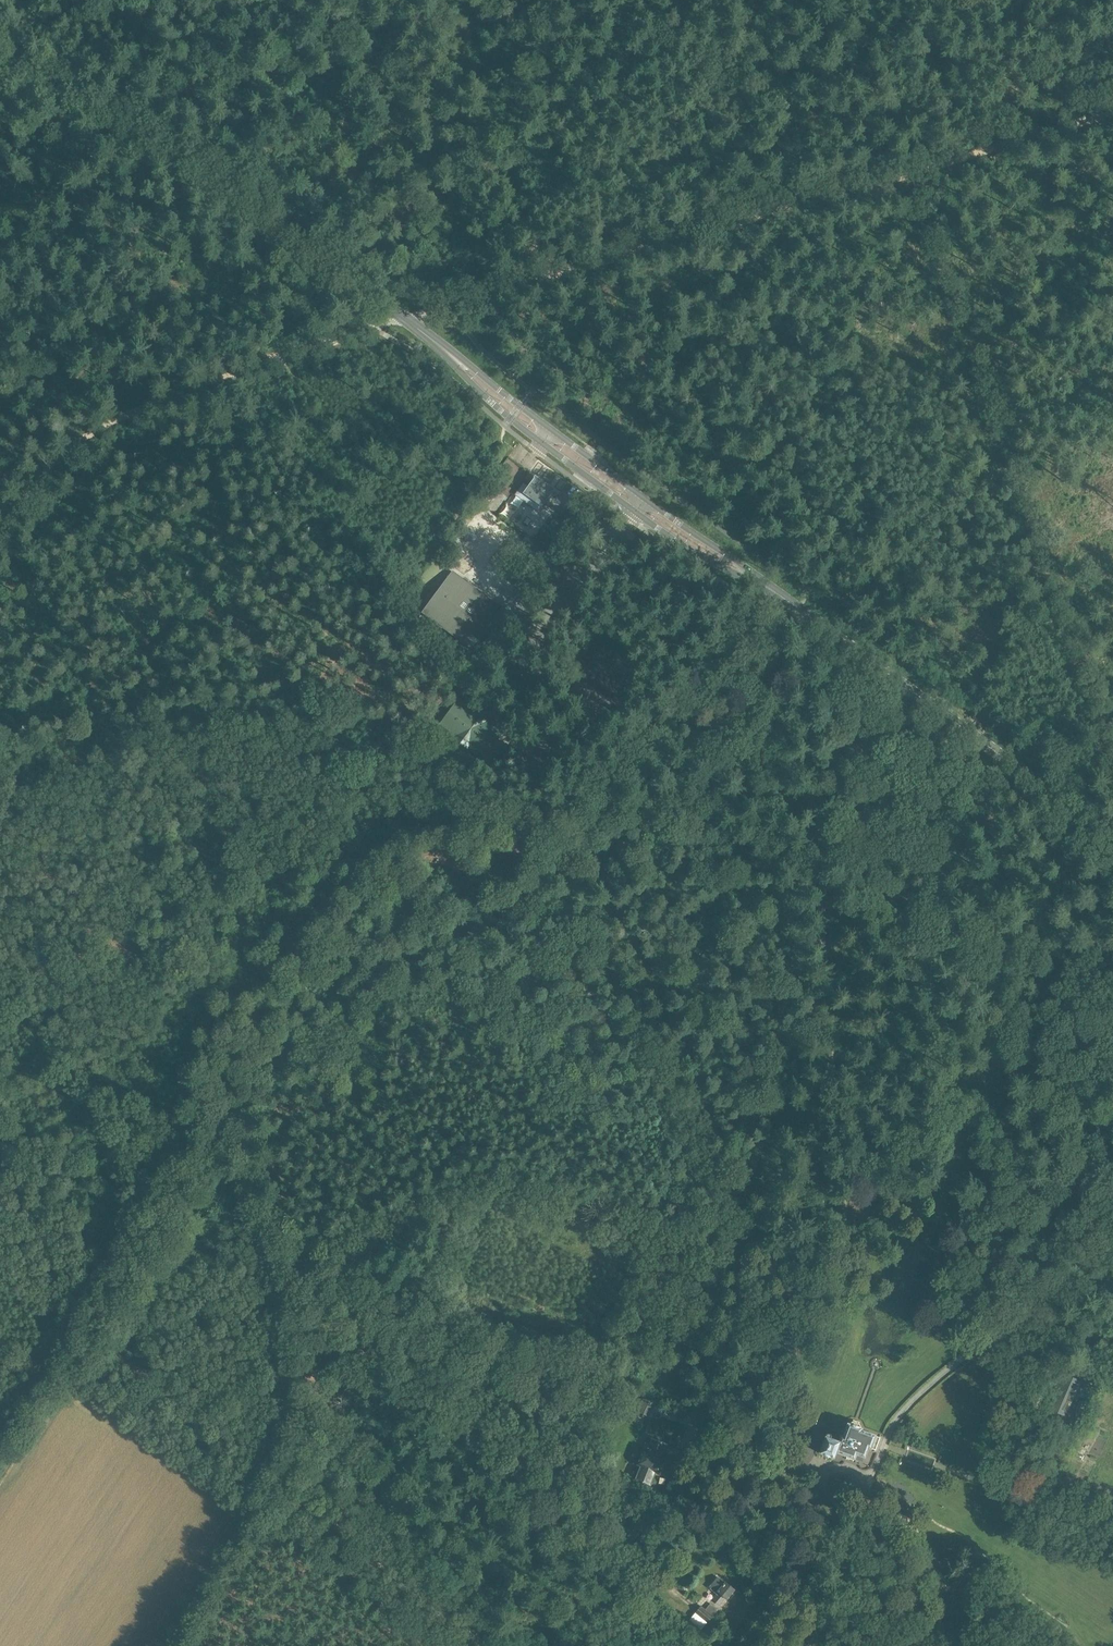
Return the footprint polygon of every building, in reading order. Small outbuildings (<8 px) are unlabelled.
[(553,490),(535,477),(527,487),(523,483),(515,494),(537,511),(541,506),(553,490)] [(482,496),(481,495),(476,501),(486,507),(498,491),(490,485),(482,496)] [(476,652),(492,630),(487,627),(501,608),(452,572),(422,612),(476,652)] [(504,730),(459,697),(437,727),(482,760),(504,730)] [(1066,1375),(1050,1408),(1069,1416),(1079,1396),(1081,1391),(1085,1384),(1066,1375)] [(644,1398),(638,1412),(649,1417),(655,1402),(644,1398)] [(851,1421),(847,1424),(843,1437),(841,1436),(839,1442),(829,1439),(830,1437),(830,1436),(829,1435),(829,1434),(828,1434),(827,1434),(826,1434),(825,1435),(818,1453),(833,1458),(835,1452),(853,1458),(855,1453),(864,1456),(867,1447),(874,1450),(879,1437),(874,1436),(874,1435),(860,1431),(861,1428),(858,1423),(851,1421)] [(644,1442),(642,1449),(636,1464),(640,1466),(634,1480),(650,1486),(655,1472),(659,1473),(665,1458),(661,1456),(666,1443),(651,1437),(649,1444),(644,1442)] [(721,1586),(714,1580),(708,1587),(716,1593),(712,1599),(720,1605),(725,1599),(726,1600),(734,1590),(725,1582),(721,1586)] [(694,1613),(706,1623),(718,1609),(710,1603),(705,1609),(700,1605),(694,1613)] [(696,1635),(702,1627),(690,1618),(684,1626),(696,1635)]
